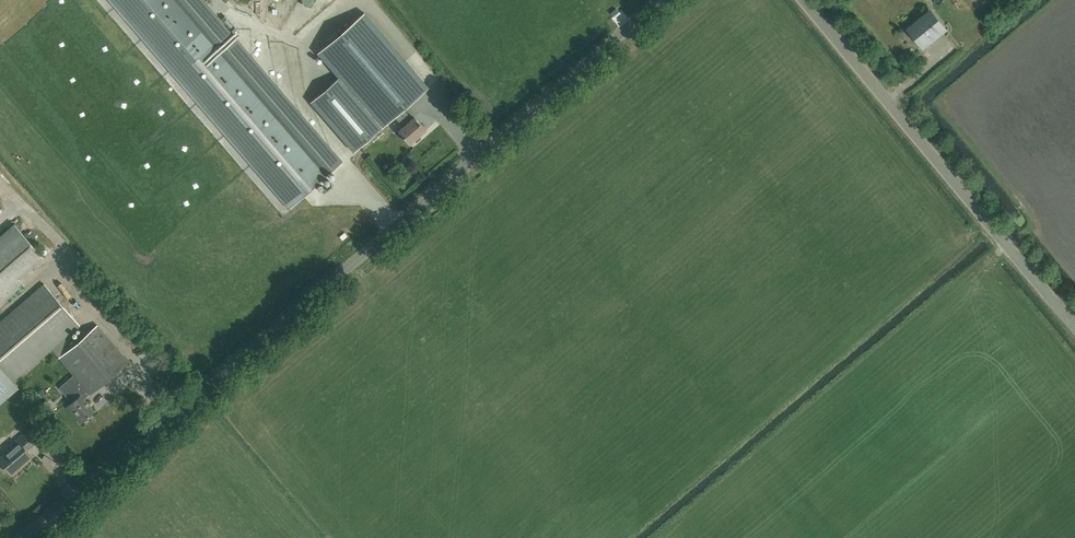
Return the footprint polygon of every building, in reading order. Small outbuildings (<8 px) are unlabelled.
[(288,208),(331,171),(341,162),(202,0),(108,0),(164,65),(288,208)] [(338,78),(310,102),(354,152),(394,117),(403,109),(429,87),(364,12),(317,53),(338,78)] [(931,13),(912,28),(925,45),(944,29),(931,13)] [(403,109),(394,117),(402,126),(398,130),(409,143),(425,130),(414,117),(409,122),(406,118),(409,115),(403,109)] [(423,157),(428,151),(420,145),(416,152),(423,157)] [(0,234),(0,258),(8,268),(9,267),(14,273),(40,253),(17,221),(0,234)] [(40,247),(48,241),(39,230),(32,236),(40,247)] [(50,262),(60,253),(55,248),(46,257),(50,262)] [(80,423),(94,411),(83,398),(89,393),(90,394),(129,361),(98,325),(70,348),(63,340),(80,325),(45,284),(0,322),(0,401),(17,386),(14,382),(52,350),(74,375),(59,387),(72,402),(67,407),(80,423)] [(34,443),(25,433),(13,443),(15,445),(0,457),(0,462),(10,474),(32,455),(26,450),(34,443)]
